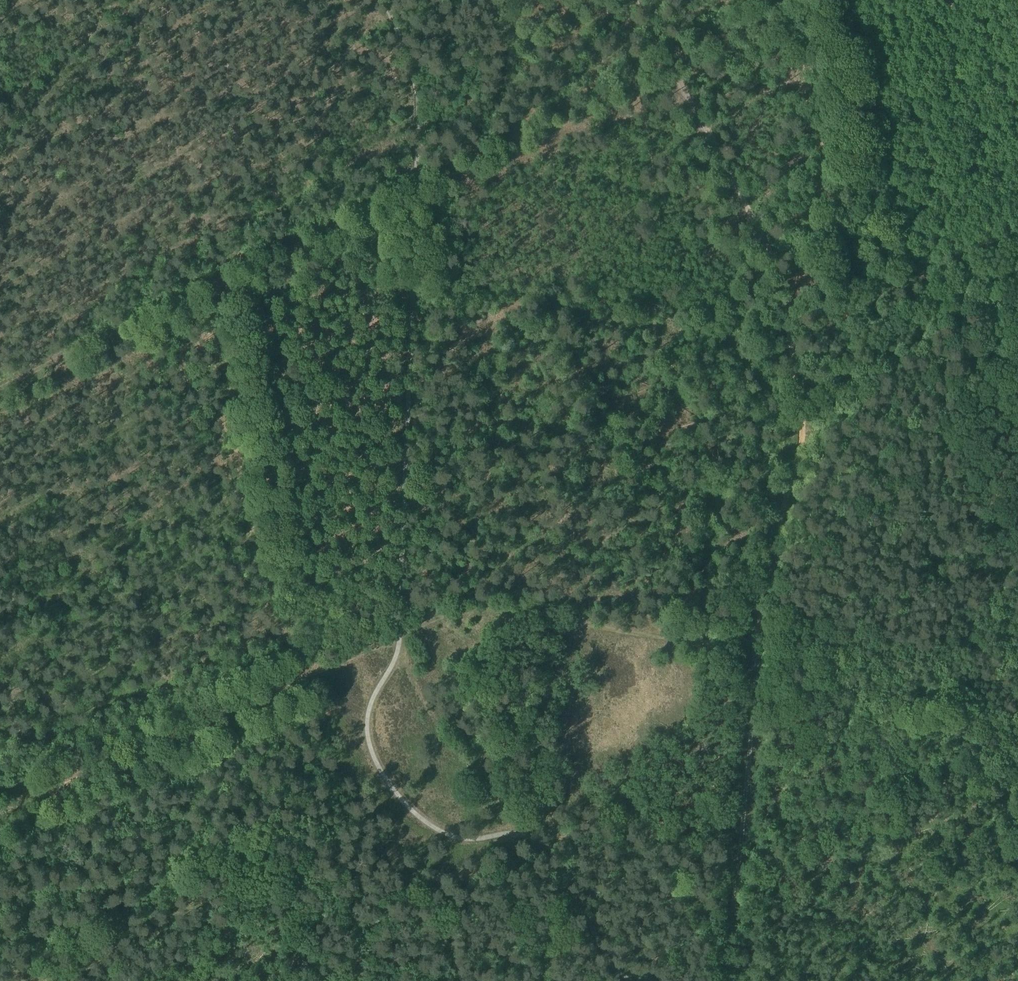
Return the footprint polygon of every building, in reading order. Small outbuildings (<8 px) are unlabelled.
[(389,423),(393,431),(402,427),(396,413),(392,415),(394,421),(389,423)]
